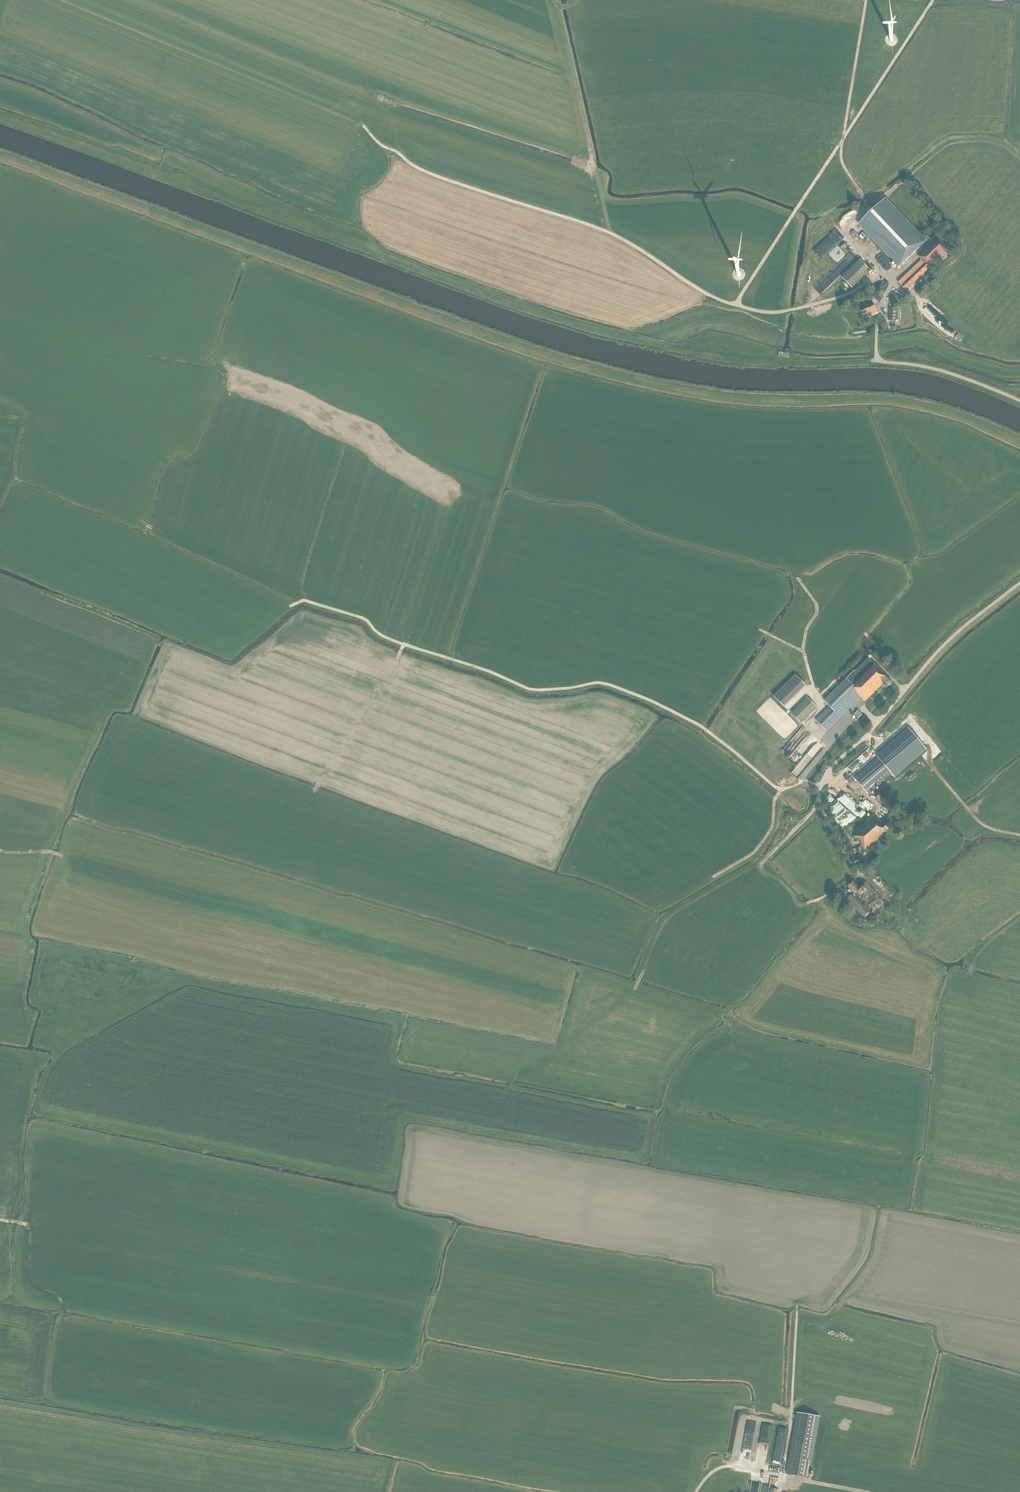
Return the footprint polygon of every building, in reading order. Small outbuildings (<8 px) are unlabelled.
[(917,252),(920,249),(919,247),(918,248),(890,219),(878,206),(866,217),(878,231),(906,260),(915,251),(917,252)] [(862,216),(861,215),(860,214),(859,214),(857,214),(856,214),(855,214),(854,215),(853,216),(852,217),(852,218),(851,219),(851,220),(851,222),(852,223),(852,224),(853,225),(854,225),(855,226),(856,226),(858,226),(859,226),(860,226),(861,225),(862,225),(863,224),(863,222),(864,221),(864,220),(864,219),(863,218),(863,217),(862,216)] [(921,259),(920,260),(921,260),(898,282),(906,291),(945,253),(946,253),(947,254),(951,251),(949,250),(937,237),(917,255),(921,259)] [(906,262),(897,253),(890,259),(899,268),(906,262)] [(860,259),(841,277),(852,288),(870,271),(860,259)] [(830,271),(820,280),(826,288),(837,278),(830,271)] [(927,279),(926,280),(925,281),(924,282),(923,283),(923,285),(923,286),(924,287),(924,288),(925,288),(926,289),(927,290),(928,290),(929,290),(930,290),(931,290),(932,289),(933,288),(934,287),(934,286),(934,284),(934,283),(934,282),(933,281),(932,280),(931,279),(930,279),(929,279),(928,279),(927,279)] [(858,306),(863,315),(868,312),(870,316),(872,315),(878,313),(871,299),(858,306)] [(883,314),(889,314),(889,321),(895,321),(896,310),(896,307),(892,308),(883,308),(883,314)] [(882,685),(886,688),(891,683),(891,682),(874,664),(873,665),(868,659),(854,672),(824,701),(829,707),(815,721),(826,732),(860,698),(864,702),(882,685)] [(818,695),(824,701),(838,687),(845,680),(839,674),(832,681),(818,695)] [(774,696),(784,707),(806,685),(795,675),(774,696)] [(801,724),(817,708),(807,697),(791,713),(801,724)] [(854,715),(858,719),(862,715),(858,710),(854,715)] [(803,742),(793,753),(796,756),(796,755),(799,757),(800,755),(802,757),(810,749),(803,742)] [(885,782),(888,779),(887,778),(892,773),(877,757),(854,777),(868,794),(884,780),(885,782)] [(881,803),(885,798),(880,794),(876,798),(881,803)] [(871,803),(860,796),(857,802),(868,808),(871,803)] [(883,824),(880,820),(879,820),(876,816),(853,836),(862,846),(858,849),(861,853),(883,835),(882,834),(892,825),(888,820),(883,824)] [(879,855),(872,847),(866,853),(873,860),(879,855)] [(848,886),(854,893),(847,898),(864,919),(883,903),(867,882),(863,885),(862,884),(859,887),(854,881),(848,886)] [(864,919),(884,903),(883,903),(864,919)] [(787,1473),(809,1477),(812,1460),(812,1459),(815,1442),(793,1438),(787,1473)]
